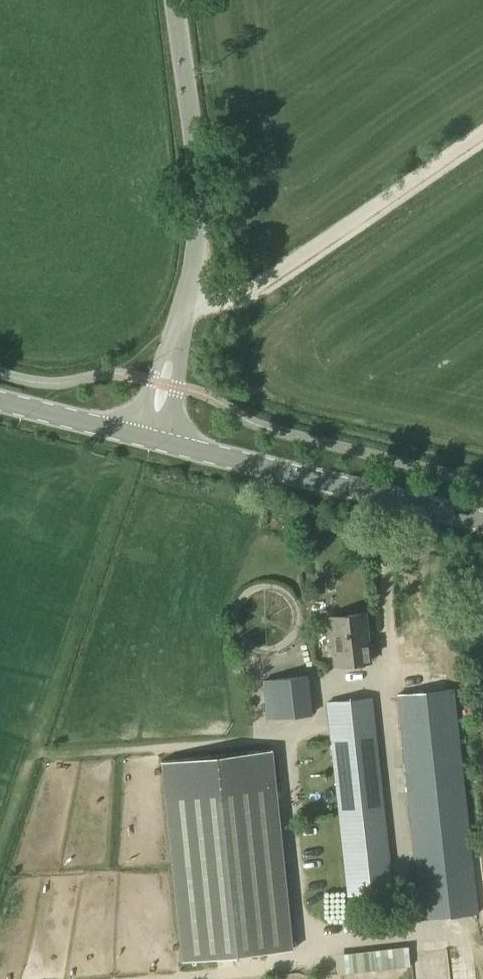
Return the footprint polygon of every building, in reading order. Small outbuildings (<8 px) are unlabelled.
[(364,611),(329,616),(335,665),(370,661),(364,611)] [(308,675),(262,680),(266,719),(311,714),(308,675)] [(454,687),(396,694),(417,887),(475,881),(454,687)] [(329,701),(331,718),(350,896),(393,891),(372,697),(331,701),(329,701)] [(291,950),(271,749),(161,761),(181,961),(291,950)] [(475,881),(417,887),(421,917),(478,912),(475,881)] [(329,938),(330,959),(403,956),(402,935),(329,938)]
